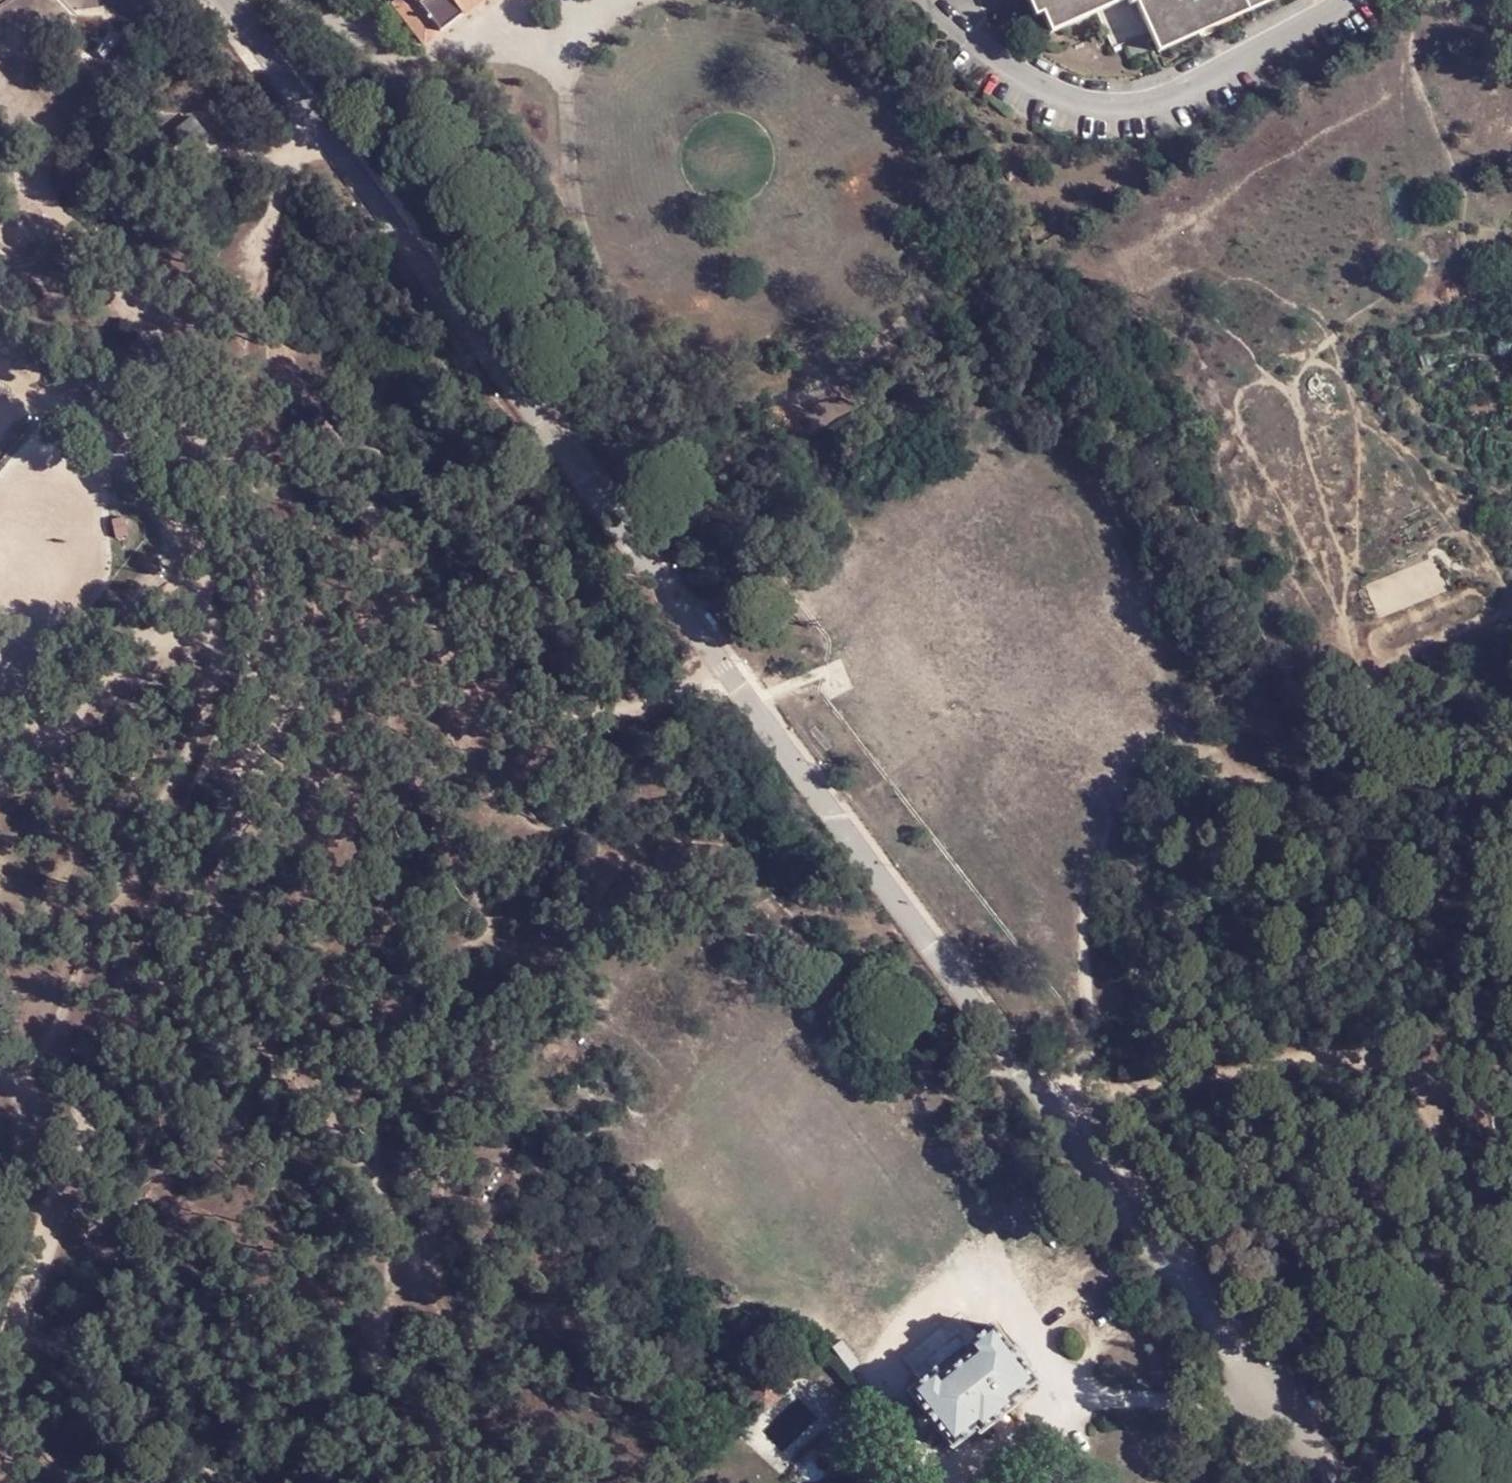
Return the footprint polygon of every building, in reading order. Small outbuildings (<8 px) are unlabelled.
[(392,9),(422,48),(486,0),(403,0),(392,9)] [(1124,0),(1029,0),(1036,16),(1043,13),(1052,32),(1124,0)] [(1160,51),(1273,0),(1138,0),(1160,51)] [(204,144),(191,127),(171,141),(185,160),(204,144)] [(966,1344),(932,1371),(919,1380),(907,1389),(951,1447),(976,1428),(980,1434),(1015,1407),(1011,1401),(1036,1382),(992,1325),(977,1336),(966,1344)] [(924,1360),(932,1371),(966,1344),(958,1333),(924,1360)] [(843,1390),(824,1402),(846,1438),(865,1426),(843,1390)]
